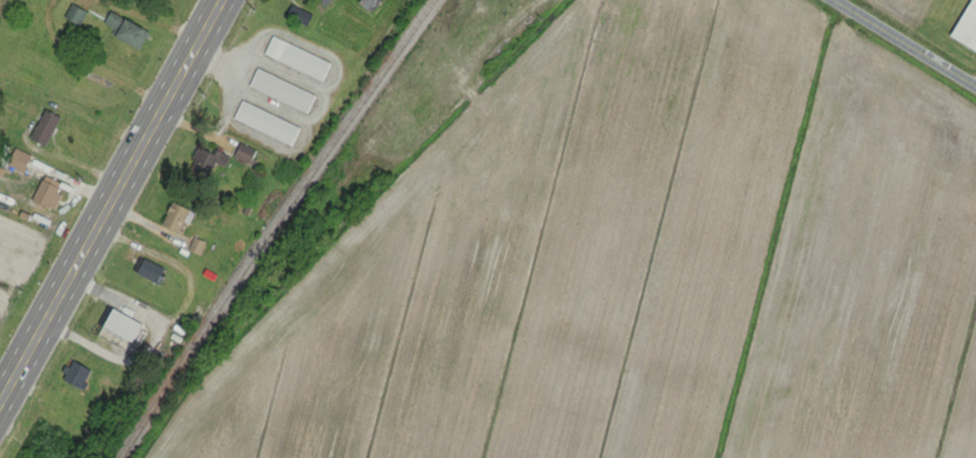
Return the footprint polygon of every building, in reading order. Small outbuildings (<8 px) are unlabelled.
[(354,3),(369,14),(378,0),(356,0),(354,3)] [(947,38),(975,53),(975,0),(967,0),(947,38)] [(63,19),(79,26),(86,12),(69,4),(63,19)] [(138,51),(147,31),(107,13),(102,25),(114,30),(110,38),(138,51)] [(269,36),(326,63),(318,81),(260,54),(269,36)] [(254,68),(311,95),(304,112),(246,84),(254,68)] [(238,101),(296,128),(288,145),(230,118),(238,101)] [(28,140),(44,147),(57,117),(42,109),(28,140)] [(232,158),(250,166),(257,151),(238,143),(232,158)] [(184,165),(199,180),(216,162),(201,147),(184,165)] [(22,174),(31,157),(13,148),(4,165),(22,174)] [(29,203),(46,211),(59,183),(42,175),(29,203)] [(159,226),(177,235),(188,212),(170,203),(159,226)] [(162,270),(138,257),(130,273),(155,285),(162,270)] [(140,324),(107,309),(95,335),(128,350),(140,324)] [(89,370),(67,361),(59,381),(80,390),(89,370)]
